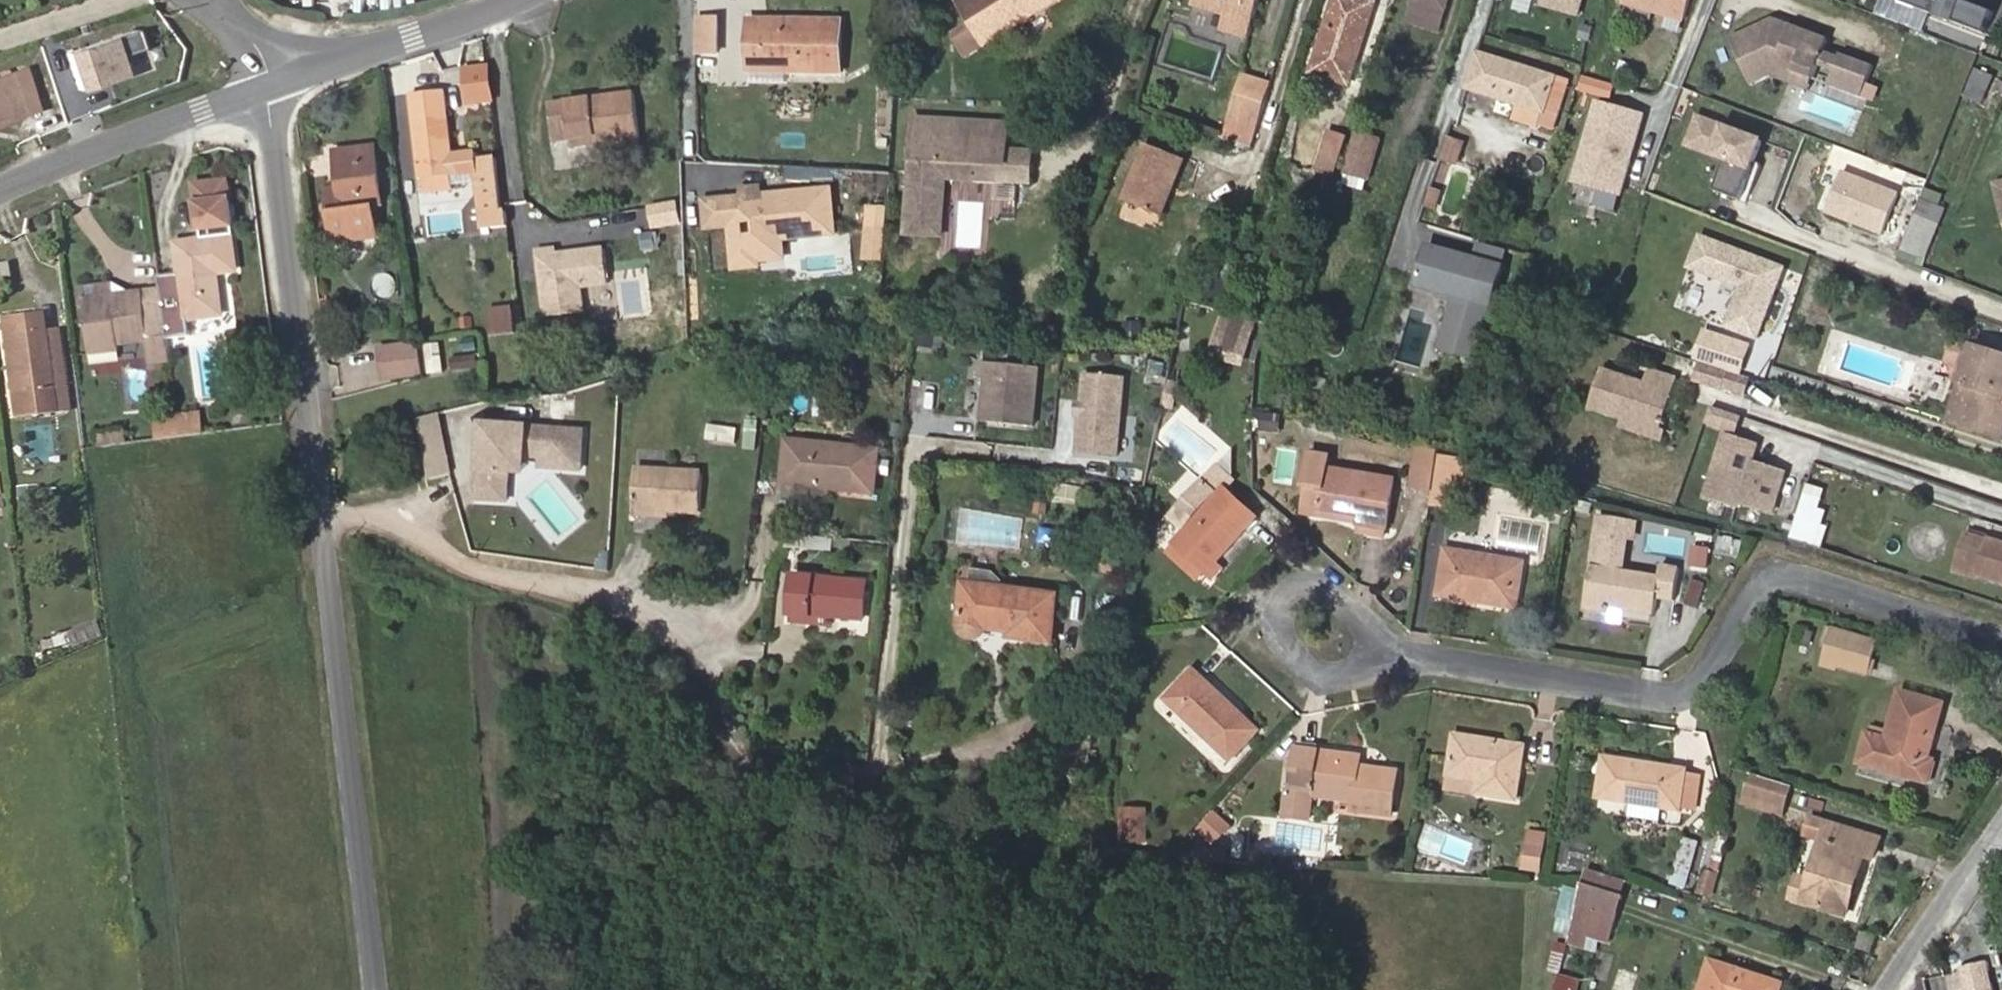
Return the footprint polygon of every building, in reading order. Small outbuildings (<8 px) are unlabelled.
[(957,3),(971,25),(953,37),(965,56),(983,45),(1056,0),(962,0),(957,3)] [(1262,0),(1196,0),(1194,5),(1226,15),(1222,30),(1250,39),(1262,0)] [(1376,3),(1367,0),(1334,0),(1313,67),(1315,73),(1350,85),(1376,3)] [(1448,0),(1413,0),(1413,3),(1444,13),(1448,0)] [(1530,13),(1532,0),(1515,0),(1513,9),(1530,13)] [(1583,0),(1545,0),(1543,6),(1578,15),(1583,0)] [(1691,0),(1624,0),(1623,2),(1658,12),(1654,24),(1679,31),(1682,19),(1685,20),(1691,0)] [(1943,16),(1957,21),(1956,23),(1988,35),(1996,13),(1964,1),(1963,4),(1954,0),(1896,0),(1942,17),(1943,16)] [(1438,32),(1444,13),(1413,3),(1407,22),(1438,32)] [(719,54),(719,19),(698,18),(698,54),(719,54)] [(1825,51),(1829,39),(1774,18),(1731,39),(1748,75),(1771,64),(1809,79),(1814,80),(1820,64),(1835,71),(1830,85),(1862,97),(1874,66),(1842,54),(1840,57),(1825,51)] [(842,68),(843,21),(749,20),(748,67),(785,68),(842,68)] [(141,28),(69,52),(82,91),(131,75),(125,56),(148,49),(141,28)] [(1555,128),(1570,81),(1556,77),(1479,53),(1468,88),(1521,104),(1545,112),(1542,123),(1555,128)] [(493,99),(488,64),(464,67),(469,102),(493,99)] [(1809,79),(1771,64),(1748,75),(1753,85),(1771,76),(1810,91),(1814,80),(1809,79)] [(43,112),(28,66),(0,75),(0,126),(43,112)] [(785,82),(785,73),(842,73),(842,68),(785,68),(748,67),(748,72),(748,82),(774,82),(785,82)] [(1974,67),(1966,99),(1989,105),(1997,73),(1974,67)] [(1261,120),(1272,84),(1246,76),(1235,112),(1261,120)] [(404,102),(402,84),(391,85),(392,103),(404,102)] [(453,154),(446,92),(411,96),(421,179),(426,179),(427,193),(453,190),(451,176),(455,176),(455,172),(477,170),(483,230),(507,227),(505,211),(503,211),(497,158),(477,160),(476,151),(453,154)] [(640,139),(634,93),(549,104),(554,143),(569,141),(597,137),(598,145),(622,142),(640,139)] [(1542,123),(1545,112),(1521,104),(1516,119),(1540,128),(1542,123)] [(1765,137),(1695,111),(1681,147),(1722,163),(1712,190),(1741,201),(1765,137)] [(1255,140),(1261,120),(1235,112),(1229,132),(1255,140)] [(1001,151),(1002,141),(1008,142),(1009,124),(1001,123),(916,119),(913,163),(912,167),(908,234),(943,236),(946,178),(948,160),(979,162),(978,180),(1006,181),(1008,151),(1001,151)] [(1336,177),(1349,136),(1328,129),(1315,170),(1336,177)] [(1369,179),(1381,140),(1356,132),(1344,172),(1369,179)] [(598,145),(597,137),(569,141),(570,148),(598,145)] [(623,149),(641,146),(640,139),(622,142),(623,149)] [(1457,162),(1464,144),(1448,139),(1442,158),(1457,162)] [(1576,172),(1584,145),(1568,141),(1560,169),(1575,173),(1575,172),(1576,172)] [(1162,216),(1185,158),(1148,144),(1125,202),(1162,216)] [(1608,180),(1616,153),(1584,144),(1584,145),(1576,172),(1608,181),(1608,180)] [(1752,199),(1773,205),(1790,151),(1768,144),(1752,199)] [(382,205),(374,147),(335,152),(340,189),(342,210),(330,212),(334,242),(378,237),(374,206),(382,205)] [(1031,183),(1033,153),(1008,151),(1006,181),(1031,183)] [(1618,182),(1625,155),(1616,153),(1608,180),(1618,182)] [(978,180),(979,162),(948,160),(946,178),(978,180)] [(1898,193),(1842,171),(1827,210),(1883,231),(1898,193)] [(1347,175),(1345,186),(1366,192),(1369,180),(1347,175)] [(232,177),(194,183),(201,229),(239,224),(232,177)] [(1992,182),(2001,218),(2001,179),(1992,182)] [(748,197),(764,196),(764,188),(747,189),(748,197)] [(342,210),(340,189),(326,190),(330,212),(342,210)] [(762,261),(761,241),(787,238),(839,233),(835,189),(764,196),(748,197),(709,201),(711,227),(735,225),(739,269),(763,267),(762,261)] [(1436,207),(1441,193),(1431,190),(1426,204),(1436,207)] [(1889,239),(1903,245),(1904,244),(1915,216),(1915,215),(1901,209),(1889,239)] [(1918,250),(1930,221),(1915,216),(1904,244),(1918,250)] [(1927,254),(1939,225),(1930,221),(1918,250),(1927,254)] [(228,316),(223,277),(243,274),(238,233),(177,241),(182,275),(184,294),(163,297),(169,339),(192,336),(190,321),(228,316)] [(1784,269),(1701,237),(1689,268),(1742,288),(1727,327),(1757,339),(1784,269)] [(787,238),(761,241),(762,261),(789,258),(787,238)] [(1493,307),(1504,267),(1429,245),(1418,285),(1456,296),(1441,348),(1478,359),(1493,307)] [(581,288),(609,284),(605,248),(556,255),(555,251),(538,253),(547,317),(585,312),(581,288)] [(9,277),(8,263),(0,264),(0,279),(9,277)] [(184,294),(182,275),(161,278),(162,287),(163,297),(184,294)] [(163,297),(162,287),(129,292),(115,283),(82,287),(91,356),(123,352),(122,346),(146,343),(149,365),(172,362),(169,339),(163,297)] [(1825,312),(1829,299),(1820,296),(1816,309),(1825,312)] [(515,333),(512,308),(490,311),(494,336),(515,333)] [(42,312),(0,317),(0,341),(10,419),(69,411),(59,329),(44,331),(42,312)] [(1249,346),(1256,320),(1225,312),(1216,341),(1247,351),(1249,346)] [(1123,338),(1142,339),(1143,323),(1124,322),(1123,338)] [(1971,342),(1946,422),(2001,439),(2001,351),(1971,342)] [(444,373),(441,343),(424,345),(429,375),(444,373)] [(421,375),(417,346),(417,344),(416,344),(380,349),(384,380),(421,375)] [(1146,360),(1144,381),(1168,384),(1170,363),(1146,360)] [(1750,377),(1699,360),(1692,379),(1745,396),(1750,377)] [(1033,427),(1038,368),(984,363),(982,380),(987,380),(984,412),(991,412),(990,423),(1033,427)] [(1659,440),(1679,378),(1649,368),(1644,383),(1602,369),(1589,408),(1622,419),(1619,427),(1659,440)] [(1118,459),(1126,381),(1086,377),(1083,404),(1082,418),(1078,455),(1118,459)] [(575,418),(577,397),(550,395),(548,415),(575,418)] [(1727,432),(1741,436),(1747,417),(1714,406),(1708,426),(1727,432)] [(1280,431),(1281,416),(1257,413),(1256,430),(1280,431)] [(445,414),(417,419),(428,480),(456,474),(445,414)] [(203,434),(201,417),(179,420),(181,436),(203,434)] [(181,436),(179,420),(156,423),(158,439),(181,436)] [(533,476),(534,460),(543,460),(542,470),(588,473),(591,429),(486,422),(483,471),(481,471),(479,504),(512,506),(514,475),(533,476)] [(735,444),(738,429),(708,425),(706,440),(735,444)] [(1744,504),(1759,460),(1764,444),(1741,436),(1727,432),(1707,496),(1743,508),(1744,504)] [(125,443),(124,433),(105,435),(107,446),(125,443)] [(107,446),(105,435),(97,436),(99,447),(107,446)] [(866,492),(871,449),(786,440),(782,484),(800,486),(828,489),(866,492)] [(1434,490),(1440,450),(1418,447),(1412,487),(1434,490)] [(1388,526),(1396,479),(1329,468),(1330,457),(1310,454),(1305,488),(1308,489),(1315,490),(1312,507),(1361,514),(1360,521),(1388,526)] [(1480,461),(1440,455),(1433,505),(1473,510),(1480,461)] [(1744,504),(1775,513),(1788,469),(1759,460),(1744,504)] [(1222,485),(1230,476),(1219,465),(1196,490),(1207,501),(1222,485)] [(1116,466),(1115,479),(1144,482),(1145,468),(1116,466)] [(700,512),(703,472),(635,468),(633,508),(667,510),(700,512)] [(1217,562),(1258,517),(1222,485),(1207,501),(1196,490),(1152,538),(1167,551),(1174,543),(1205,572),(1213,579),(1223,568),(1217,562)] [(1819,525),(1823,512),(1817,510),(1823,490),(1807,485),(1790,539),(1820,548),(1826,528),(1819,525)] [(827,494),(828,489),(800,486),(799,491),(827,494)] [(1361,514),(1312,507),(1315,490),(1308,489),(1304,512),(1360,521),(1361,514)] [(1046,515),(1047,505),(1036,503),(1035,513),(1046,515)] [(667,517),(667,510),(633,508),(633,515),(667,517)] [(1675,602),(1680,567),(1662,564),(1660,575),(1622,569),(1627,536),(1630,519),(1600,515),(1585,610),(1610,614),(1611,608),(1656,615),(1658,599),(1675,602)] [(1635,537),(1637,520),(1630,519),(1627,536),(1635,537)] [(1387,536),(1388,526),(1360,521),(1359,532),(1387,536)] [(1046,522),(1041,552),(1054,554),(1060,524),(1046,522)] [(1966,532),(1956,565),(1978,571),(1977,574),(2001,581),(2001,543),(1966,532)] [(1716,553),(1740,560),(1745,540),(1722,533),(1716,553)] [(806,549),(807,538),(787,536),(786,548),(806,549)] [(832,551),(833,542),(833,540),(807,538),(806,549),(832,551)] [(1205,572),(1174,543),(1167,551),(1198,580),(1205,572)] [(1513,602),(1519,566),(1520,561),(1447,549),(1439,595),(1480,601),(1481,596),(1513,602)] [(1116,572),(1117,560),(1102,559),(1102,572),(1116,572)] [(1513,602),(1481,596),(1480,601),(1519,608),(1527,562),(1520,561),(1519,566),(1513,602)] [(1013,578),(994,568),(962,564),(960,580),(965,581),(1017,587),(1018,579),(1013,578)] [(863,620),(867,583),(816,578),(793,575),(789,618),(812,620),(813,615),(832,617),(863,620)] [(1699,608),(1707,583),(1694,579),(1686,604),(1699,608)] [(1051,642),(1056,592),(1017,587),(965,581),(961,626),(961,628),(963,632),(966,635),(969,637),(973,638),(976,637),(981,634),(987,628),(1013,631),(1012,637),(1051,642)] [(831,626),(832,617),(813,615),(812,620),(812,624),(831,626)] [(1868,675),(1878,640),(1834,627),(1823,662),(1868,675)] [(1810,645),(1814,631),(1805,629),(1802,642),(1810,645)] [(1258,731),(1194,670),(1168,699),(1231,759),(1258,731)] [(1930,757),(1945,703),(1901,691),(1887,739),(1885,738),(1869,734),(1868,734),(1860,762),(1929,782),(1935,759),(1930,757)] [(1517,799),(1525,746),(1456,735),(1450,776),(1478,780),(1475,793),(1517,799)] [(1089,775),(1091,742),(1063,741),(1061,774),(1089,775)] [(1393,815),(1399,771),(1371,768),(1370,773),(1361,772),(1361,766),(1362,757),(1297,749),(1292,784),(1289,784),(1285,816),(1309,819),(1312,795),(1354,800),(1353,810),(1393,815)] [(1686,774),(1686,770),(1605,757),(1598,796),(1681,809),(1681,805),(1686,774)] [(1695,807),(1700,777),(1686,774),(1681,805),(1695,807)] [(1782,816),(1791,787),(1753,775),(1744,805),(1782,816)] [(1475,793),(1478,780),(1450,776),(1448,789),(1475,793)] [(1146,841),(1146,809),(1122,809),(1122,842),(1146,841)] [(1212,842),(1229,823),(1215,811),(1198,829),(1212,842)] [(1832,843),(1838,825),(1812,817),(1806,835),(1823,840),(1832,843)] [(1848,915),(1866,856),(1875,859),(1881,838),(1838,825),(1832,843),(1823,840),(1811,880),(1799,876),(1792,898),(1848,915)] [(1540,869),(1545,835),(1530,832),(1525,866),(1540,869)] [(1686,888),(1699,841),(1684,837),(1673,875),(1669,875),(1668,879),(1671,880),(1671,883),(1686,888)] [(1622,895),(1626,880),(1587,868),(1583,883),(1622,895)] [(1711,895),(1718,874),(1706,871),(1698,892),(1711,895)] [(1609,942),(1624,896),(1622,895),(1583,883),(1582,886),(1581,887),(1580,892),(1573,919),(1570,933),(1568,940),(1585,947),(1588,936),(1609,942)] [(1573,919),(1580,892),(1566,889),(1559,916),(1560,917),(1573,919)] [(1570,933),(1573,919),(1560,917),(1556,931),(1570,933)] [(1862,931),(1857,948),(1873,953),(1878,936),(1862,931)] [(1974,959),(1944,965),(1949,989),(1981,989),(1974,959)] [(1782,984),(1712,961),(1702,989),(1780,989),(1782,984)] [(1944,965),(1939,966),(1944,989),(1949,989),(1944,965)] [(1581,979),(1560,973),(1555,989),(1578,989),(1581,979)]
